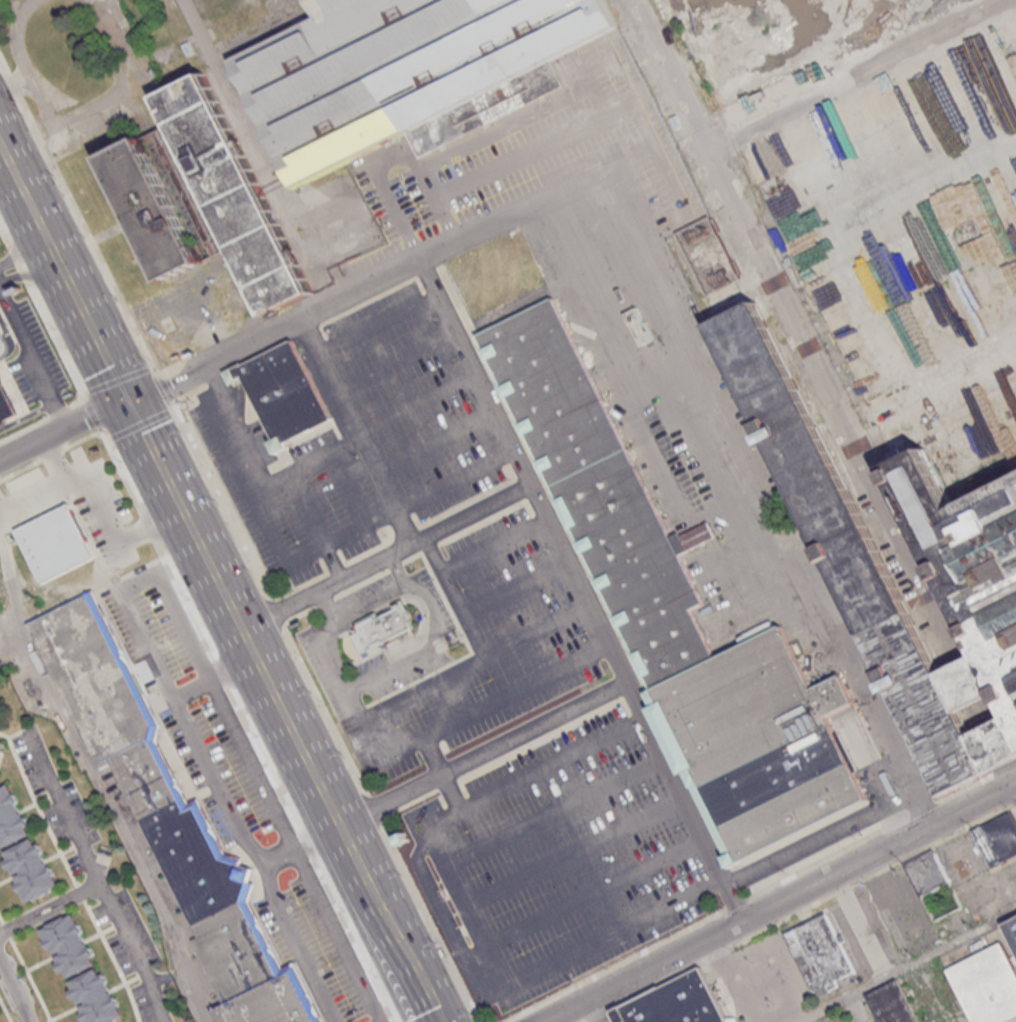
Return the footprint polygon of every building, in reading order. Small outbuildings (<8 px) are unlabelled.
[(347,167),(406,138),(410,136),(548,67),(555,64),(616,34),(599,0),(307,0),(313,12),(224,56),(292,194),(347,167)] [(894,88),(910,126),(968,101),(951,63),(894,88)] [(548,67),(560,90),(417,161),(406,138),(548,67)] [(266,319),(313,296),(202,73),(154,97),(169,126),(231,250),(266,319)] [(169,126),(139,141),(201,265),(231,250),(169,126)] [(163,284),(201,265),(139,141),(102,159),(163,284)] [(715,232),(683,247),(704,292),(736,277),(715,232)] [(653,683),(716,653),(695,611),(706,606),(682,557),(690,553),(680,532),(671,537),(556,299),(479,336),(647,682),(652,679),(653,683)] [(710,324),(756,301),(940,672),(960,711),(971,734),(989,771),(943,794),(710,324)] [(650,338),(636,307),(624,313),(638,344),(650,338)] [(280,459),(292,453),(288,447),(335,423),(295,343),(239,372),(238,370),(227,376),(233,389),(247,382),(278,444),(274,446),(280,459)] [(16,412),(0,420),(0,379),(16,412)] [(981,651),(1001,690),(1012,712),(1015,720),(1015,634),(1007,639),(990,607),(1015,594),(1015,558),(1015,556),(983,572),(985,575),(978,578),(962,547),(970,543),(972,547),(1003,531),(1001,528),(1015,520),(1015,478),(953,510),(922,451),(888,468),(981,651)] [(15,530),(42,583),(95,556),(68,504),(15,530)] [(1001,528),(1003,531),(972,547),(970,543),(962,547),(978,578),(985,575),(983,572),(1015,556),(1015,558),(1015,520),(1001,528)] [(293,964),(282,969),(251,904),(257,886),(250,884),(254,872),(242,868),(244,860),(228,854),(224,847),(201,801),(192,806),(159,741),(163,726),(97,590),(27,624),(98,770),(108,765),(225,1004),(214,1009),(220,1021),(321,1021),(293,964)] [(990,607),(1007,639),(1015,634),(1015,594),(990,607)] [(363,655),(370,651),(369,648),(413,626),(408,618),(410,616),(402,600),(357,622),(362,632),(354,636),(363,655)] [(732,863),(869,797),(827,711),(842,704),(856,697),(842,668),(814,682),(783,620),(716,653),(653,683),(646,687),(726,851),(732,863)] [(960,711),(1001,690),(981,651),(940,672),(960,711)] [(1012,712),(1015,720),(1015,754),(989,771),(971,734),(1012,712)] [(11,782),(0,787),(0,848),(33,834),(11,782)] [(1015,830),(1015,825),(1009,812),(972,832),(990,868),(1015,854),(1015,835),(1014,831),(1015,830)] [(24,904),(60,889),(39,836),(3,851),(24,904)] [(906,865),(921,895),(948,881),(933,851),(906,865)] [(63,980),(99,964),(75,912),(40,928),(63,980)] [(824,914),(851,972),(812,991),(784,933),(824,914)] [(1015,949),(1015,917),(1004,924),(1015,949)] [(1001,942),(1015,972),(1015,1016),(1004,1021),(972,1021),(946,969),(1001,942)] [(125,1019),(104,966),(67,981),(84,1021),(118,1021),(125,1019)] [(700,967),(659,987),(614,1009),(613,1012),(618,1021),(728,1021),(700,967)] [(897,978),(919,1021),(879,1021),(865,994),(897,978)]
